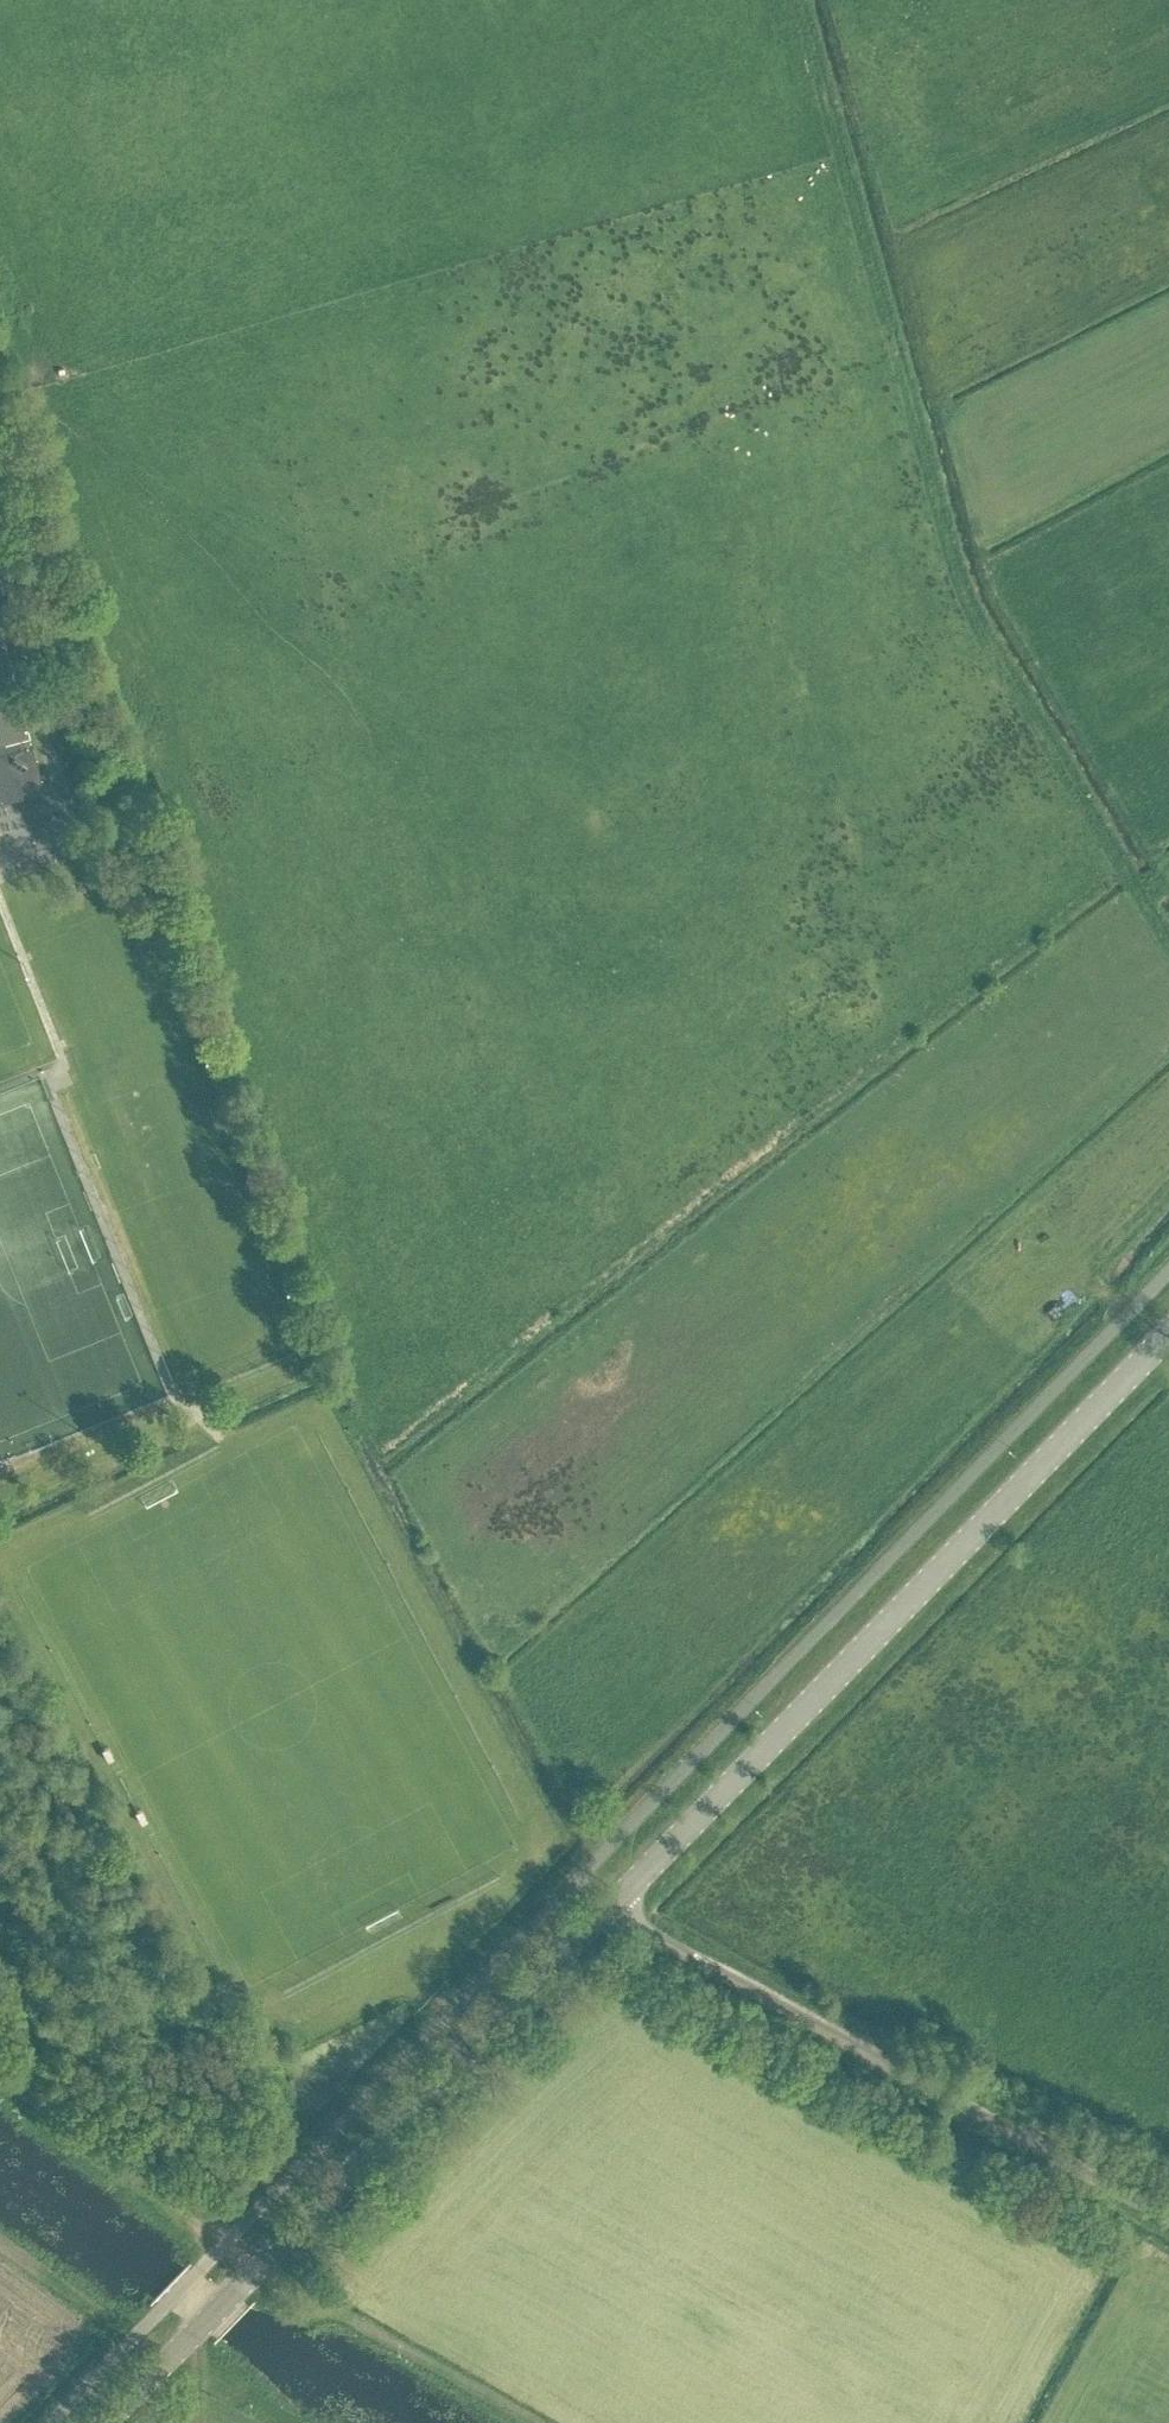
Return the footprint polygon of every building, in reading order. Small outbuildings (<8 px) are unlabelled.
[(43,789),(31,744),(29,744),(27,736),(29,735),(0,629),(0,801),(43,789)]
